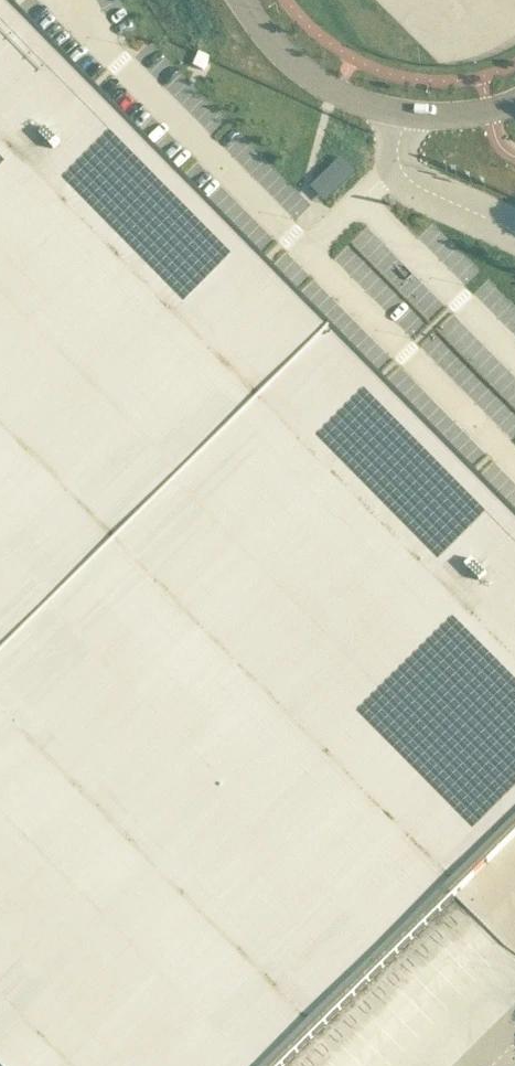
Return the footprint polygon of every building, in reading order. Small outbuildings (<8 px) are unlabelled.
[(0,4),(0,1065),(302,1065),(514,856),(514,526),(0,4)] [(312,188),(328,203),(358,171),(342,156),(312,188)]
